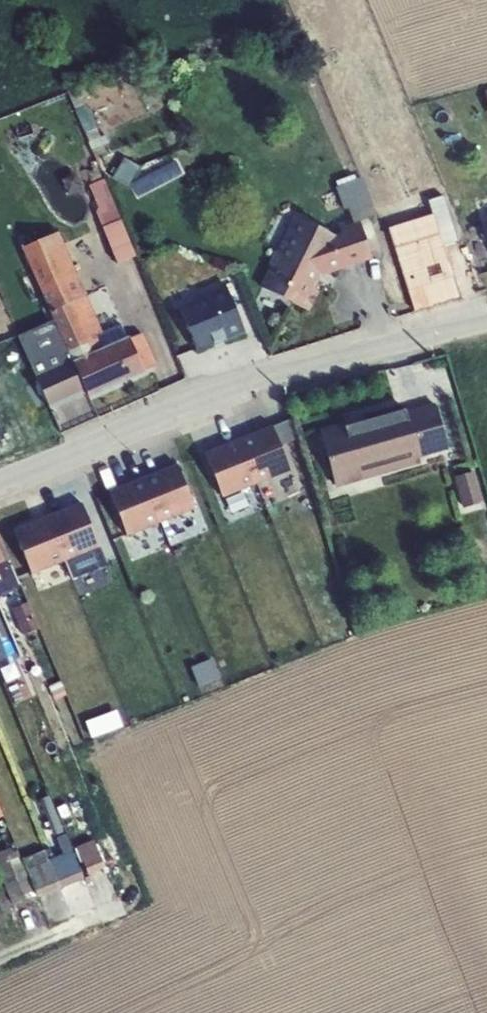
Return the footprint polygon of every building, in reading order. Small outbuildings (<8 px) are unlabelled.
[(78,87),(68,91),(84,131),(95,127),(87,105),(85,106),(78,87)] [(66,116),(52,113),(50,126),(64,128),(66,116)] [(124,157),(113,178),(128,186),(140,165),(124,157)] [(180,158),(134,182),(142,197),(188,173),(180,158)] [(296,215),(261,287),(310,312),(321,292),(315,289),(322,275),(373,260),(360,221),(376,216),(364,177),(335,185),(344,210),(347,209),(351,219),(338,223),(341,230),(334,233),(296,215)] [(88,186),(97,208),(112,197),(105,179),(88,186)] [(97,208),(95,209),(117,263),(136,256),(112,197),(97,208)] [(414,268),(444,258),(441,248),(417,256),(413,245),(421,242),(408,202),(380,212),(412,313),(426,308),(414,268)] [(443,219),(431,224),(442,248),(454,243),(443,219)] [(465,232),(479,275),(486,272),(486,255),(478,227),(465,232)] [(72,362),(127,338),(120,322),(102,331),(58,231),(21,247),(53,318),(72,362)] [(444,258),(414,268),(426,308),(460,297),(447,257),(444,258)] [(201,297),(179,307),(198,350),(244,330),(224,282),(199,293),(201,297)] [(88,396),(72,362),(53,318),(17,335),(51,410),(88,396)] [(129,337),(144,370),(157,365),(143,332),(129,337)] [(127,338),(72,362),(88,396),(144,370),(129,337),(127,338)] [(319,430),(335,487),(421,464),(420,458),(448,451),(435,404),(407,411),(406,406),(319,430)] [(274,425),(239,438),(257,484),(292,470),(274,425)] [(223,497),(257,484),(239,438),(205,451),(223,497)] [(178,463),(143,478),(161,522),(196,507),(178,463)] [(475,470),(454,476),(463,508),(484,502),(475,470)] [(111,491),(129,535),(161,522),(143,478),(111,491)] [(82,502),(47,515),(65,560),(100,546),(82,502)] [(15,528),(32,573),(65,560),(47,515),(15,528)] [(9,559),(0,539),(0,563),(9,559)] [(73,574),(109,563),(104,547),(69,558),(73,574)] [(9,559),(0,563),(0,572),(13,600),(25,595),(9,559)] [(417,597),(406,599),(412,619),(422,617),(417,597)] [(27,601),(12,608),(23,635),(39,628),(27,601)] [(0,602),(0,636),(5,648),(18,643),(0,602)] [(15,726),(7,737),(17,744),(24,733),(15,726)] [(55,845),(68,839),(45,782),(34,787),(54,838),(52,839),(55,845)] [(55,845),(45,849),(50,860),(59,856),(69,880),(82,875),(68,839),(55,845)] [(94,839),(77,846),(88,874),(105,867),(94,839)] [(110,844),(103,848),(108,859),(115,855),(110,844)] [(12,903),(36,895),(22,859),(18,851),(14,853),(12,847),(0,851),(0,874),(12,903)] [(22,859),(36,895),(37,897),(60,888),(45,849),(22,859)] [(0,883),(0,915),(11,910),(1,883),(0,883)]
